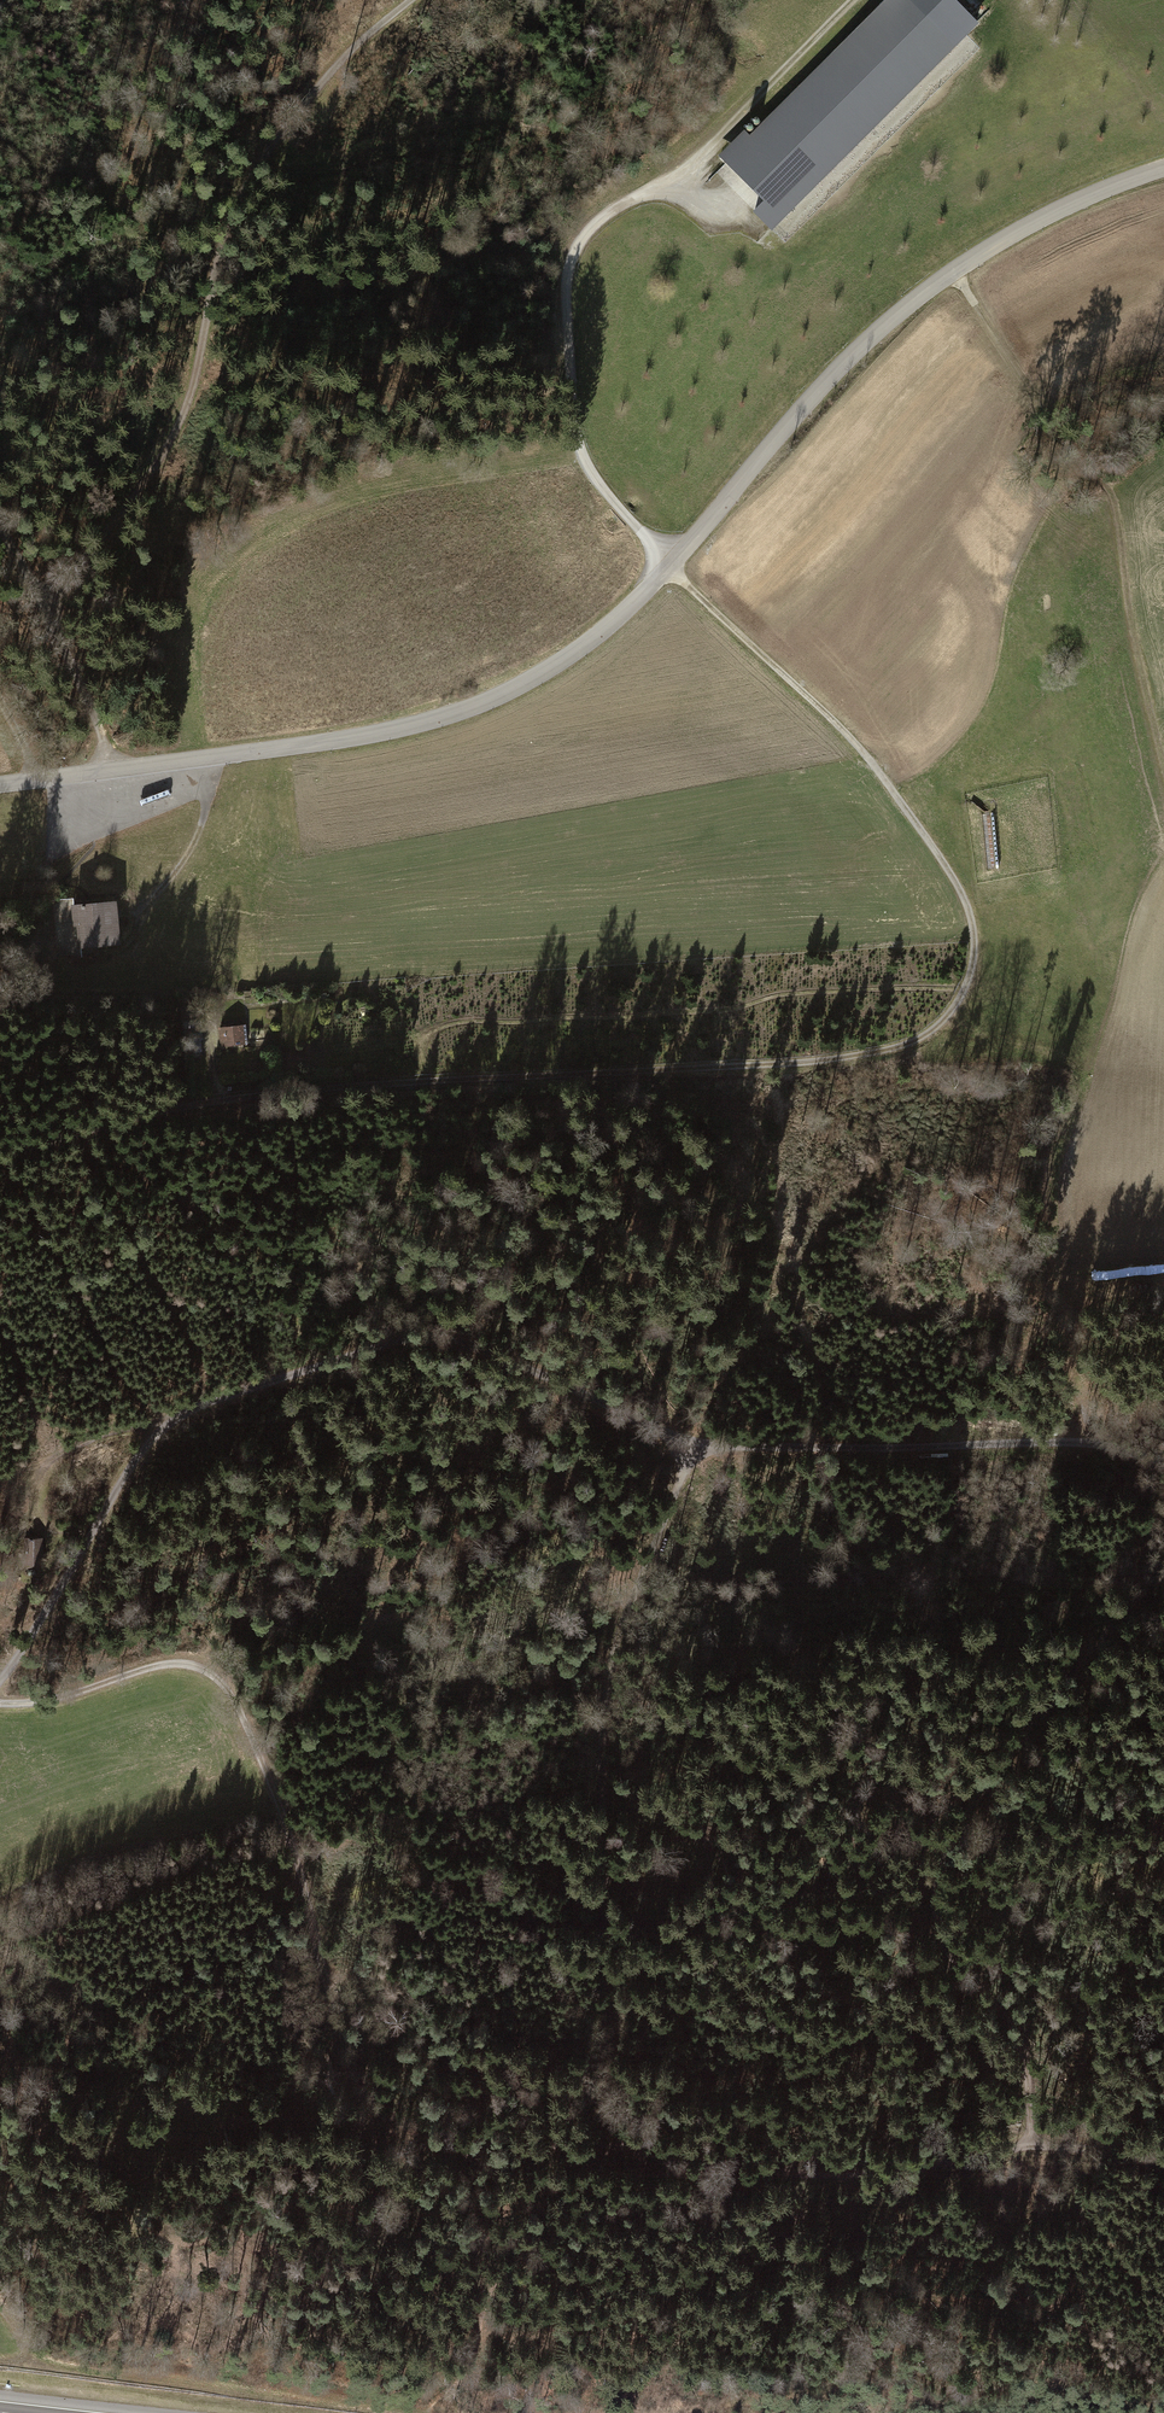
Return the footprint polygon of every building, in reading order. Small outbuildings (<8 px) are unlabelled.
[(945,0),(892,0),(731,162),(767,200),(755,212),(769,225),(968,23),(945,0)] [(82,904),(74,904),(78,948),(119,943),(114,900),(82,904)] [(368,1007),(359,1009),(361,1016),(370,1014),(368,1007)] [(245,1027),(218,1029),(220,1049),(247,1046),(245,1027)] [(42,1538),(24,1538),(25,1559),(43,1558),(42,1538)]
